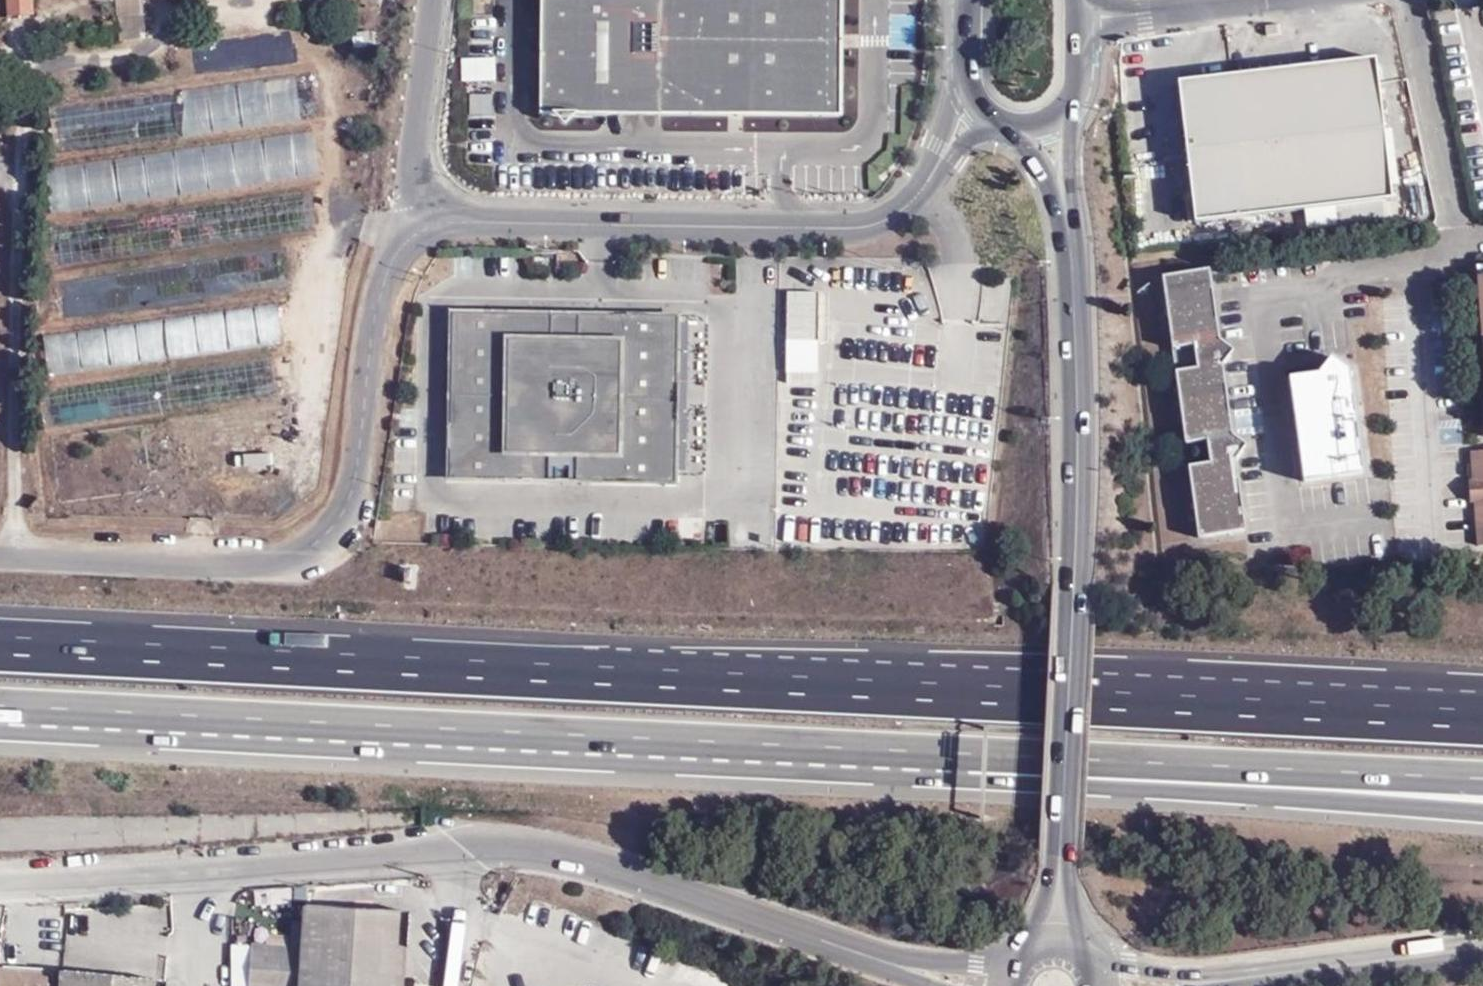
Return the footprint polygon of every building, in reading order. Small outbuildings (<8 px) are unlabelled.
[(8,15),(34,14),(35,0),(7,0),(8,15)] [(120,43),(146,39),(144,0),(117,0),(117,17),(118,31),(120,43)] [(835,0),(537,0),(536,104),(835,105),(835,0)] [(102,19),(105,33),(118,31),(117,17),(102,19)] [(118,31),(105,33),(107,45),(120,43),(118,31)] [(497,80),(497,55),(462,56),(463,81),(497,80)] [(1195,224),(1306,210),(1384,201),(1394,200),(1376,58),(1229,76),(1178,82),(1186,153),(1195,224)] [(95,147),(183,137),(179,103),(193,101),(196,131),(301,119),(296,77),(90,101),(95,147)] [(472,91),(469,112),(491,115),(494,94),(472,91)] [(1384,201),(1306,210),(1308,230),(1386,221),(1384,201)] [(1220,340),(1210,269),(1162,277),(1173,349),(1194,345),(1198,368),(1175,371),(1186,444),(1207,440),(1211,463),(1188,467),(1199,539),(1247,532),(1236,461),(1248,446),(1233,435),(1223,366),(1235,351),(1220,340)] [(789,293),(788,343),(821,343),(822,293),(789,293)] [(48,373),(282,349),(278,307),(44,331),(48,373)] [(678,316),(454,314),(452,479),(676,482),(678,316)] [(1365,474),(1350,370),(1332,357),(1319,373),(1289,377),(1303,483),(1365,474)] [(1471,451),(1474,480),(1469,480),(1472,504),(1474,504),(1478,547),(1482,546),(1482,451),(1471,451)] [(301,947),(298,985),(404,985),(409,914),(305,907),(301,947)] [(301,947),(232,942),(229,985),(298,985),(301,947)] [(62,976),(61,985),(162,985),(62,976)]
